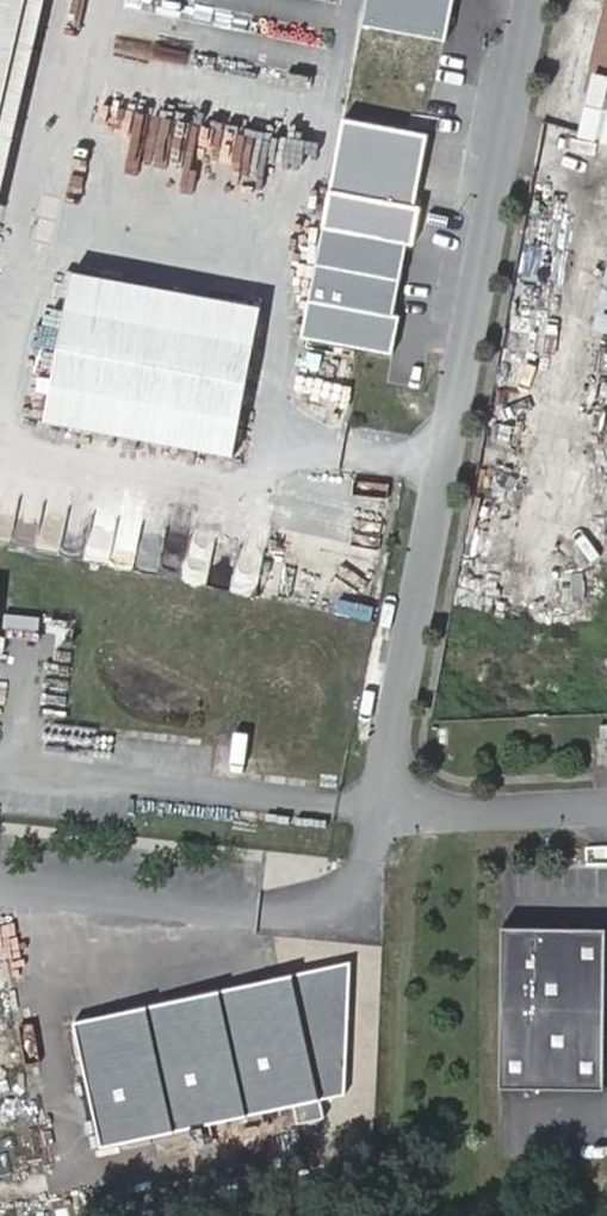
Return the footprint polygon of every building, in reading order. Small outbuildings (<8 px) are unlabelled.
[(585,132),(606,137),(606,15),(585,132)] [(366,306),(370,267),(341,264),(337,303),(366,306)] [(258,304),(69,268),(41,418),(230,454),(258,304)] [(323,418),(341,422),(347,391),(329,387),(323,418)] [(190,529),(169,526),(169,524),(146,520),(136,569),(181,577),(190,529)] [(606,1011),(606,924),(501,923),(500,1088),(606,1089),(606,1011)] [(343,1096),(349,963),(71,1022),(98,1147),(244,1117),(248,1135),(275,1130),(271,1111),(343,1096)]
